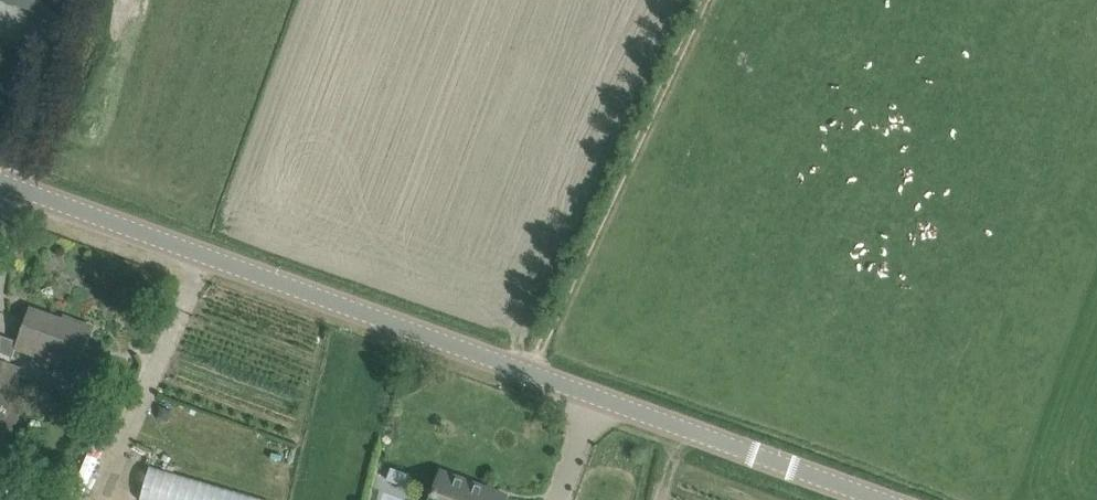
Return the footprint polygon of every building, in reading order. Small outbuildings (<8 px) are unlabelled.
[(50,14),(55,0),(7,0),(50,16),(50,14)] [(30,308),(15,347),(59,363),(57,367),(75,373),(72,381),(83,385),(97,379),(106,352),(88,345),(90,341),(88,340),(93,327),(92,326),(91,330),(30,308)] [(8,455),(3,453),(32,372),(0,361),(0,490),(8,455)] [(268,498),(146,463),(136,498),(142,499),(268,499),(268,498)] [(382,464),(377,487),(403,492),(408,470),(382,464)] [(507,494),(441,470),(430,499),(505,499),(507,494)]
